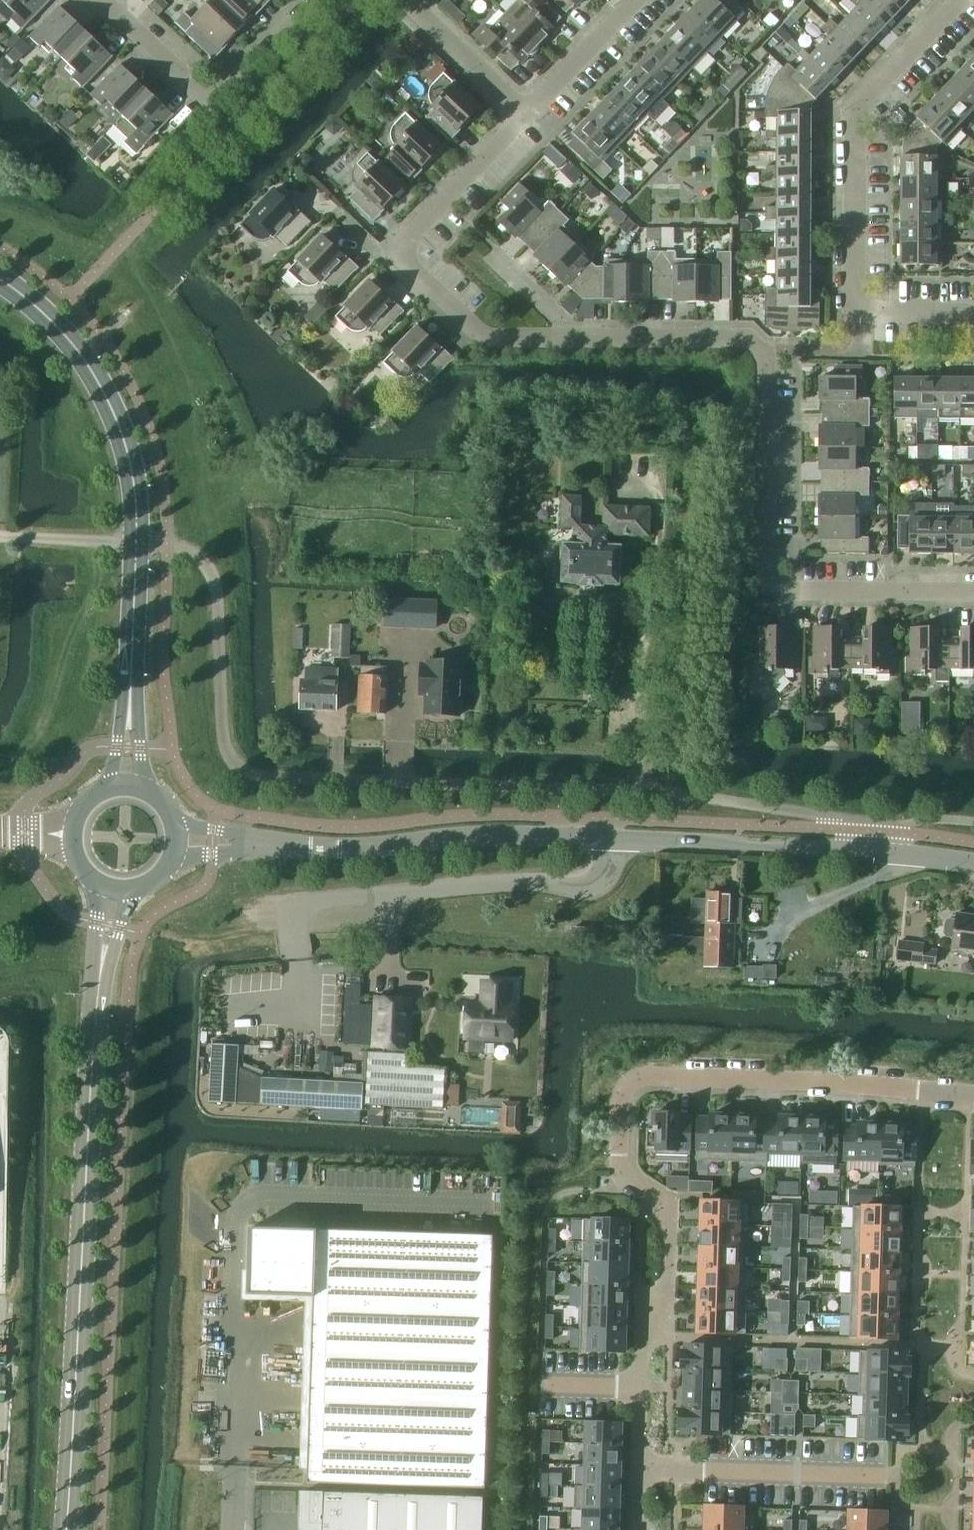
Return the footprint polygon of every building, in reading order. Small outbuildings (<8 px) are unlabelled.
[(16,14),(11,19),(23,30),(51,0),(1,0),(16,14)] [(149,7),(157,15),(167,5),(162,0),(156,0),(149,7)] [(258,5),(252,0),(211,0),(206,4),(236,33),(252,17),(249,14),(258,5)] [(538,46),(554,29),(549,25),(558,15),(543,0),(517,0),(504,14),(538,46)] [(582,0),(552,0),(563,10),(572,1),(577,5),(582,0)] [(722,36),(737,21),(736,19),(744,10),(733,0),(702,0),(693,9),(722,36)] [(887,26),(860,0),(850,0),(858,7),(848,17),(873,41),(887,26)] [(901,11),(889,0),(860,0),(887,26),(901,11)] [(911,0),(889,0),(901,11),(911,0)] [(221,49),(236,33),(206,4),(192,20),(184,12),(174,23),(209,56),(218,46),(221,49)] [(804,4),(799,9),(804,14),(809,9),(804,4)] [(61,58),(86,32),(59,6),(30,37),(41,47),(46,42),(61,58)] [(707,52),(722,36),(693,9),(678,25),(707,52)] [(522,63),(538,46),(504,14),(489,30),(484,25),(474,36),(508,68),(517,59),(522,63)] [(768,14),(763,20),(772,29),(777,23),(768,14)] [(859,55),(873,41),(848,17),(839,27),(830,19),(826,24),(859,55)] [(845,70),(859,55),(826,24),(821,29),(829,36),(820,46),(845,70)] [(692,68),(707,52),(678,25),(663,40),(692,68)] [(86,32),(61,58),(77,73),(72,78),(83,88),(113,57),(86,32)] [(775,33),(768,41),(774,47),(782,39),(775,33)] [(412,37),(405,45),(413,53),(421,45),(412,37)] [(677,84),(692,68),(663,40),(648,56),(677,84)] [(830,85),(845,70),(820,46),(810,56),(802,48),(797,54),(805,62),(830,85)] [(662,99),(677,84),(648,56),(633,72),(662,99)] [(0,61),(0,77),(4,81),(10,75),(7,72),(12,67),(3,58),(0,61)] [(962,71),(973,82),(973,58),(962,71)] [(816,100),(830,85),(805,62),(796,71),(788,63),(783,68),(816,100)] [(113,125),(147,90),(120,64),(91,95),(102,106),(106,101),(122,115),(113,125)] [(732,76),(738,82),(747,73),(740,67),(732,76)] [(812,105),(816,100),(783,68),(776,77),(770,88),(767,99),(766,111),(812,111),(812,105)] [(973,109),(973,82),(962,71),(947,86),(973,111),(973,109)] [(619,87),(647,115),(655,122),(670,106),(662,99),(633,72),(619,87)] [(458,130),(480,107),(444,73),(433,85),(430,90),(429,96),(430,102),(433,106),(435,108),(425,118),(447,139),(456,129),(458,130)] [(730,92),(738,82),(732,76),(723,85),(730,92)] [(958,126),(973,111),(947,86),(932,102),(958,126)] [(632,130),(647,115),(619,87),(604,103),(632,130)] [(147,90),(113,125),(114,126),(115,125),(130,139),(126,143),(137,153),(174,115),(147,90)] [(702,107),(709,114),(717,104),(711,98),(702,107)] [(962,129),(958,126),(932,102),(917,118),(918,119),(903,134),(937,148),(942,142),(946,146),(962,129)] [(618,146),(632,130),(604,103),(589,118),(618,146)] [(700,123),(709,114),(702,107),(693,116),(700,123)] [(71,111),(61,122),(68,129),(79,118),(71,111)] [(812,131),(812,111),(766,111),(766,118),(777,118),(777,131),(812,131)] [(50,113),(46,118),(53,124),(60,117),(56,113),(50,113)] [(420,170),(442,147),(406,113),(395,125),(391,130),(390,136),(392,141),(395,146),(397,148),(387,158),(409,179),(418,168),(420,170)] [(603,161),(618,146),(589,118),(573,135),(576,138),(568,146),(603,180),(612,170),(603,161)] [(679,145),(688,136),(681,129),(672,138),(679,145)] [(811,152),(812,131),(777,131),(766,131),(766,138),(777,138),(777,152),(811,152)] [(937,156),(937,148),(903,134),(903,135),(903,156),(901,156),(901,178),(936,178),(936,179),(941,179),(941,178),(942,156),(937,156)] [(670,154),(679,145),(672,138),(663,147),(670,154)] [(766,166),(756,166),(756,173),(766,173),(811,173),(811,152),(777,152),(777,166),(766,166)] [(382,210),(404,187),(368,153),(356,165),(353,170),(352,176),(354,181),(357,186),(359,188),(349,198),(371,219),(380,208),(382,210)] [(649,176),(658,167),(651,160),(642,169),(649,176)] [(570,164),(562,172),(574,183),(581,175),(570,164)] [(811,193),(811,173),(766,173),(766,179),(777,179),(777,193),(811,193)] [(948,183),(944,179),(941,179),(936,179),(936,178),(901,178),(901,200),(936,200),(944,200),(948,196),(948,183)] [(559,211),(549,201),(540,211),(525,197),(529,193),(520,185),(503,203),(510,211),(499,223),(515,239),(517,237),(526,245),(559,211)] [(590,185),(583,192),(592,200),(599,193),(590,185)] [(287,246),(308,225),(295,213),(297,212),(274,190),(240,226),(252,237),(257,240),(262,241),(268,240),(273,237),(275,235),(287,246)] [(811,214),(811,193),(777,193),(777,207),(765,207),(765,213),(811,214)] [(936,222),(936,200),(901,200),(901,222),(936,222)] [(613,206),(605,215),(608,217),(616,208),(613,206)] [(550,271),(579,241),(564,226),(569,220),(559,211),(526,245),(535,254),(534,256),(550,271)] [(811,234),(811,214),(765,213),(765,220),(777,220),(777,234),(811,234)] [(629,220),(620,229),(627,235),(635,226),(629,220)] [(936,243),(936,222),(901,222),(901,243),(936,243)] [(660,228),(648,228),(648,239),(660,239),(660,228)] [(811,254),(811,234),(777,234),(777,248),(765,247),(765,254),(811,254)] [(335,292),(355,271),(343,259),(344,257),(322,235),(288,271),(299,283),(304,286),(310,287),(316,286),(321,282),(323,280),(335,292)] [(583,300),(596,267),(590,261),(595,256),(579,241),(550,271),(566,287),(567,285),(583,300)] [(941,243),(936,243),(901,243),(901,259),(904,259),(904,265),(941,266),(941,243)] [(661,300),(661,252),(647,252),(647,260),(627,259),(626,302),(648,302),(648,300),(661,300)] [(661,252),(661,300),(674,300),(674,302),(696,302),(696,260),(675,260),(675,252),(661,252)] [(696,260),(696,302),(718,303),(718,300),(731,300),(731,252),(717,252),(717,260),(696,260)] [(811,275),(811,254),(765,254),(765,261),(777,261),(777,275),(811,275)] [(596,267),(583,300),(604,300),(604,302),(626,302),(627,259),(604,259),(604,267),(596,267)] [(811,294),(811,275),(777,275),(777,288),(765,288),(765,294),(792,294),(811,294)] [(381,336),(401,314),(391,305),(392,303),(369,281),(335,317),(347,328),(352,332),(358,333),(364,331),(369,328),(370,326),(381,336)] [(765,294),(765,326),(769,326),(780,330),(792,331),(792,294),(765,294)] [(792,294),(792,331),(804,330),(816,327),(819,327),(819,294),(811,294),(792,294)] [(431,383),(451,362),(439,350),(440,349),(417,327),(383,363),(395,374),(400,377),(406,378),(412,377),(416,374),(418,372),(431,383)] [(821,413),(869,413),(870,399),(856,399),(856,379),(862,379),(862,367),(836,367),(836,377),(819,377),(819,393),(822,393),(821,413)] [(917,418),(917,378),(894,378),(894,418),(917,418)] [(938,418),(938,379),(917,378),(917,418),(938,418)] [(960,419),(960,379),(938,379),(938,418),(960,419)] [(960,379),(960,419),(973,419),(973,379),(960,379)] [(869,427),(869,413),(821,413),(821,432),(819,432),(819,448),(855,448),(855,427),(869,427)] [(917,459),(917,447),(909,447),(909,459),(917,459)] [(960,459),(960,447),(952,447),(952,459),(960,459)] [(855,469),(855,448),(819,448),(819,463),(821,463),(821,482),(869,483),(869,469),(855,469)] [(930,465),(918,465),(918,473),(923,478),(930,478),(930,465)] [(932,465),(932,475),(945,475),(945,465),(932,465)] [(963,466),(963,475),(973,475),(973,466),(963,466)] [(869,496),(869,483),(821,482),(821,502),(819,502),(819,517),(855,517),(855,496),(869,496)] [(603,527),(580,526),(581,497),(563,496),(561,527),(572,528),(572,545),(563,544),(563,547),(560,547),(560,560),(563,560),(562,582),(578,583),(578,585),(603,586),(603,584),(619,585),(621,547),(607,546),(607,535),(649,536),(650,508),(604,506),(603,527)] [(909,549),(909,553),(932,553),(932,518),(932,513),(932,504),(909,503),(909,516),(898,516),(897,549),(909,549)] [(953,553),(953,504),(932,504),(932,513),(932,518),(932,553),(953,553)] [(954,504),(953,504),(953,553),(973,554),(973,506),(954,506),(954,504)] [(855,538),(855,517),(819,517),(818,532),(821,532),(821,553),(869,553),(869,538),(855,538)] [(402,627),(403,601),(386,600),(385,626),(402,627)] [(403,601),(402,627),(435,628),(436,602),(403,601)] [(349,657),(350,629),(350,625),(333,625),(332,657),(349,657)] [(753,657),(753,686),(772,686),(783,675),(783,669),(797,669),(797,638),(784,638),(784,628),(758,628),(758,657),(753,657)] [(852,668),(852,638),(840,638),(840,628),(814,628),(814,657),(809,657),(809,675),(827,675),(827,669),(840,669),(840,668),(852,668)] [(852,638),(852,668),(864,668),(864,670),(876,670),(876,675),(894,675),(895,658),(890,658),(890,628),(864,628),(864,638),(852,638)] [(949,669),(949,638),(937,638),(937,628),(911,628),(911,658),(906,658),(906,675),(925,675),(925,670),(937,670),(937,669),(949,669)] [(949,669),(961,669),(961,670),(973,670),(973,675),(973,629),(961,629),(961,639),(949,638),(949,669)] [(361,655),(352,655),(351,669),(361,670),(361,666),(361,655)] [(459,715),(462,663),(427,662),(427,664),(422,664),(420,695),(426,695),(425,714),(429,714),(432,716),(436,717),(439,717),(443,715),(459,715)] [(385,713),(388,667),(361,666),(361,670),(359,712),(385,713)] [(333,681),(333,669),(306,668),(305,680),(301,680),(300,710),(336,711),(337,681),(333,681)] [(919,705),(902,705),(903,730),(919,729),(919,705)] [(822,718),(807,718),(807,731),(826,731),(826,723),(822,718)] [(864,720),(855,720),(855,735),(870,735),(870,726),(864,720)] [(706,933),(704,967),(732,968),(734,935),(734,924),(729,924),(730,892),(707,891),(706,924),(706,933)] [(956,913),(955,920),(949,919),(946,921),(944,933),(946,936),(953,937),(951,948),(973,951),(973,916),(956,913)] [(670,935),(670,948),(681,949),(681,935),(670,935)] [(704,953),(705,937),(685,937),(685,952),(704,953)] [(935,964),(937,950),(923,949),(924,944),(899,941),(897,959),(935,964)] [(508,1005),(509,983),(483,982),(482,1004),(467,1003),(465,1037),(511,1039),(513,1005),(508,1005)] [(377,998),(375,1046),(387,1047),(387,1053),(395,1054),(396,1047),(407,1048),(409,1000),(377,998)] [(8,1198),(11,1050),(11,1043),(9,1037),(5,1031),(0,1028),(0,1198),(8,1198)] [(209,1102),(236,1103),(239,1045),(212,1044),(209,1102)] [(369,1052),(366,1106),(443,1110),(445,1069),(405,1067),(406,1054),(395,1054),(387,1053),(369,1052)] [(261,1104),(362,1110),(363,1083),(262,1078),(261,1104)] [(502,1104),(501,1131),(518,1132),(519,1104),(502,1104)] [(690,1155),(691,1117),(679,1117),(679,1113),(654,1113),(653,1129),(647,1129),(646,1148),(656,1148),(656,1155),(690,1155)] [(731,1162),(733,1115),(710,1114),(710,1118),(697,1117),(696,1160),(731,1162)] [(766,1163),(767,1120),(755,1119),(755,1116),(733,1115),(731,1162),(766,1163)] [(801,1164),(802,1117),(780,1117),(779,1120),(767,1120),(766,1163),(767,1163),(767,1153),(800,1154),(800,1164),(801,1164)] [(836,1165),(838,1122),(824,1122),(825,1118),(802,1117),(801,1164),(836,1165)] [(879,1165),(880,1124),(858,1123),(858,1126),(845,1126),(844,1159),(878,1161),(878,1165),(879,1165)] [(903,1124),(880,1124),(879,1165),(915,1166),(916,1128),(903,1128),(903,1124)] [(678,1177),(678,1189),(687,1190),(687,1177),(678,1177)] [(712,1182),(701,1182),(701,1192),(711,1192),(712,1182)] [(786,1183),(786,1195),(798,1195),(798,1184),(786,1183)] [(865,1192),(865,1206),(876,1207),(876,1192),(865,1192)] [(826,1193),(825,1205),(837,1205),(838,1194),(826,1193)] [(880,1195),(880,1207),(893,1207),(894,1196),(880,1195)] [(743,1225),(744,1202),(740,1202),(732,1202),(701,1201),(700,1223),(743,1225)] [(900,1230),(901,1207),(893,1207),(880,1207),(876,1207),(865,1206),(853,1206),(852,1228),(900,1230)] [(792,1226),(792,1214),(784,1214),(783,1226),(792,1226)] [(808,1215),(800,1215),(800,1227),(808,1227),(808,1215)] [(628,1243),(629,1220),(583,1219),(583,1241),(592,1242),(628,1243)] [(743,1246),(743,1225),(700,1223),(700,1245),(743,1246)] [(791,1239),(792,1226),(783,1226),(783,1238),(791,1239)] [(807,1239),(808,1227),(800,1227),(799,1239),(807,1239)] [(307,1483),(485,1489),(493,1256),(493,1236),(249,1228),(247,1295),(307,1297),(313,1297),(308,1466),(307,1469),(307,1470),(307,1483)] [(556,1240),(556,1228),(548,1228),(548,1240),(556,1240)] [(899,1251),(900,1230),(852,1228),(852,1250),(899,1251)] [(556,1253),(556,1240),(548,1240),(548,1252),(556,1253)] [(592,1242),(591,1263),(627,1264),(628,1243),(592,1242)] [(742,1268),(743,1246),(700,1245),(699,1267),(742,1268)] [(899,1273),(899,1251),(852,1250),(851,1272),(899,1273)] [(790,1270),(791,1258),(782,1257),(782,1269),(790,1270)] [(807,1258),(799,1258),(798,1270),(806,1270),(807,1258)] [(627,1286),(627,1264),(591,1263),(582,1263),(581,1284),(627,1286)] [(741,1289),(742,1268),(699,1267),(698,1288),(746,1290),(746,1289),(741,1289)] [(790,1282),(790,1270),(782,1269),(782,1281),(790,1282)] [(806,1282),(806,1270),(798,1270),(798,1282),(806,1282)] [(555,1284),(555,1272),(547,1271),(547,1283),(555,1284)] [(898,1295),(899,1273),(851,1272),(850,1293),(898,1295)] [(554,1296),(555,1284),(547,1283),(546,1296),(554,1296)] [(626,1308),(627,1286),(581,1284),(581,1306),(626,1308)] [(745,1311),(746,1290),(698,1288),(698,1310),(745,1311)] [(897,1316),(898,1295),(850,1293),(850,1315),(897,1316)] [(789,1313),(789,1301),(781,1300),(781,1313),(789,1313)] [(809,1301),(797,1301),(797,1313),(805,1313),(809,1314),(809,1301)] [(625,1329),(626,1308),(581,1306),(580,1328),(625,1329)] [(745,1334),(745,1311),(698,1310),(697,1332),(745,1334)] [(789,1313),(781,1313),(780,1325),(788,1325),(789,1313)] [(805,1325),(805,1313),(797,1313),(796,1325),(805,1325)] [(553,1327),(553,1315),(546,1315),(545,1327),(553,1327)] [(897,1339),(897,1316),(850,1315),(849,1337),(897,1339)] [(553,1339),(553,1327),(545,1327),(545,1339),(553,1339)] [(624,1352),(625,1329),(580,1328),(579,1350),(618,1351),(624,1352)] [(690,1345),(685,1345),(685,1351),(682,1351),(681,1367),(732,1369),(733,1347),(690,1345)] [(859,1373),(910,1375),(911,1358),(907,1358),(907,1352),(903,1352),(860,1351),(859,1373)] [(775,1358),(775,1370),(787,1371),(787,1358),(775,1358)] [(795,1359),(795,1371),(807,1371),(808,1359),(795,1359)] [(732,1391),(732,1369),(681,1367),(681,1368),(685,1368),(684,1389),(732,1391)] [(910,1376),(910,1375),(859,1373),(858,1395),(906,1396),(907,1375),(910,1376)] [(790,1392),(791,1380),(783,1380),(782,1392),(790,1392)] [(798,1393),(799,1381),(791,1380),(790,1392),(798,1393)] [(731,1412),(732,1391),(684,1389),(683,1410),(680,1410),(680,1411),(731,1412)] [(790,1392),(782,1392),(782,1404),(790,1405),(790,1392)] [(798,1405),(798,1393),(790,1392),(790,1405),(798,1405)] [(906,1396),(858,1395),(858,1396),(863,1396),(862,1415),(857,1415),(857,1416),(909,1418),(909,1417),(905,1417),(906,1396)] [(730,1435),(731,1412),(680,1411),(679,1427),(683,1427),(683,1433),(694,1434),(706,1434),(730,1435)] [(795,1414),(783,1414),(782,1426),(795,1426),(795,1414)] [(815,1415),(803,1415),(803,1427),(815,1427),(815,1415)] [(857,1439),(887,1440),(893,1440),(904,1440),(905,1434),(908,1434),(909,1418),(857,1416),(857,1439)] [(622,1444),(622,1422),(616,1422),(586,1421),(585,1443),(622,1444)] [(550,1442),(550,1430),(542,1430),(542,1442),(550,1442)] [(550,1454),(550,1442),(542,1442),(542,1454),(550,1454)] [(621,1466),(622,1444),(585,1443),(584,1465),(621,1466)] [(620,1487),(621,1466),(584,1465),(584,1486),(575,1485),(575,1486),(620,1487)] [(549,1485),(549,1473),(541,1473),(541,1485),(549,1485)] [(548,1497),(549,1485),(541,1485),(540,1497),(548,1497)] [(619,1509),(620,1487),(575,1486),(574,1508),(619,1509)] [(483,1497),(304,1491),(303,1529),(304,1529),(482,1529),(483,1497)] [(704,1507),(703,1529),(729,1529),(743,1529),(744,1508),(704,1507)] [(619,1509),(574,1508),(574,1509),(583,1509),(582,1529),(574,1528),(574,1529),(600,1529),(619,1529),(619,1509)] [(847,1529),(887,1529),(888,1513),(848,1511),(847,1529)] [(539,1516),(539,1528),(547,1528),(560,1529),(560,1517),(547,1516),(539,1516)] [(784,1529),(792,1529),(792,1520),(784,1520),(784,1529)] [(799,1529),(807,1529),(807,1520),(799,1520),(799,1529)]
